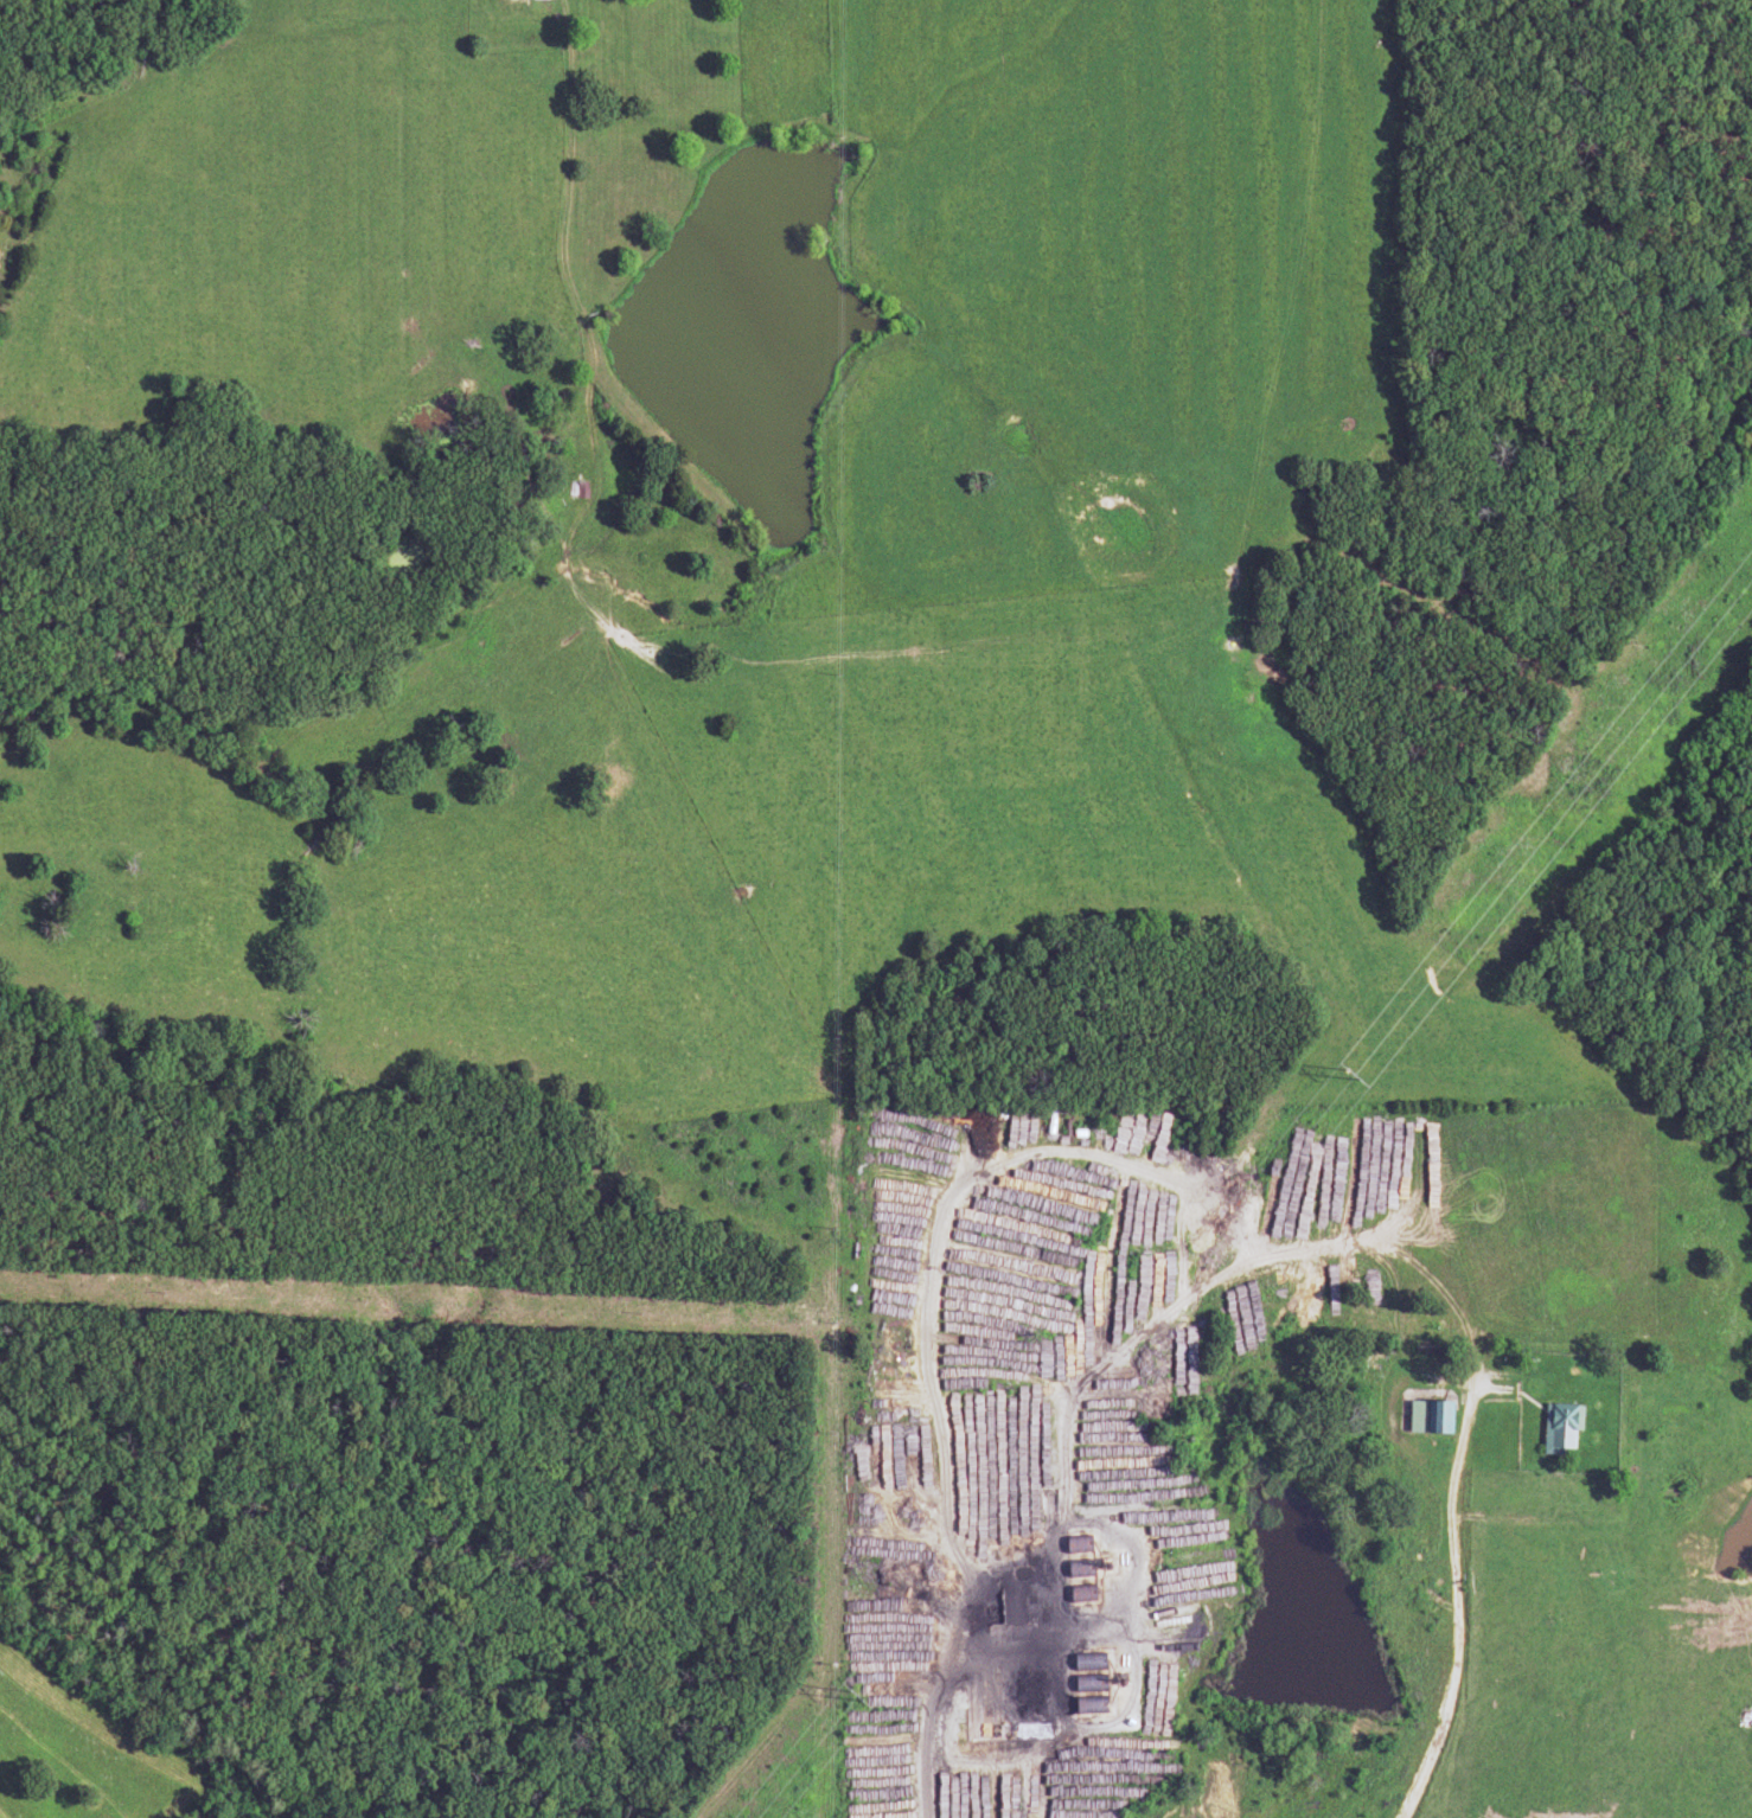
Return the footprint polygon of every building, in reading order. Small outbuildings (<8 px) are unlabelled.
[(565,498),(575,498),(575,482),(565,482),(565,498)] [(1406,1435),(1449,1435),(1449,1403),(1406,1403),(1406,1435)] [(1579,1407),(1542,1405),(1540,1456),(1560,1457),(1561,1450),(1571,1451),(1572,1432),(1577,1432),(1579,1407)] [(1000,1742),(1000,1721),(962,1721),(962,1742),(1000,1742)]
